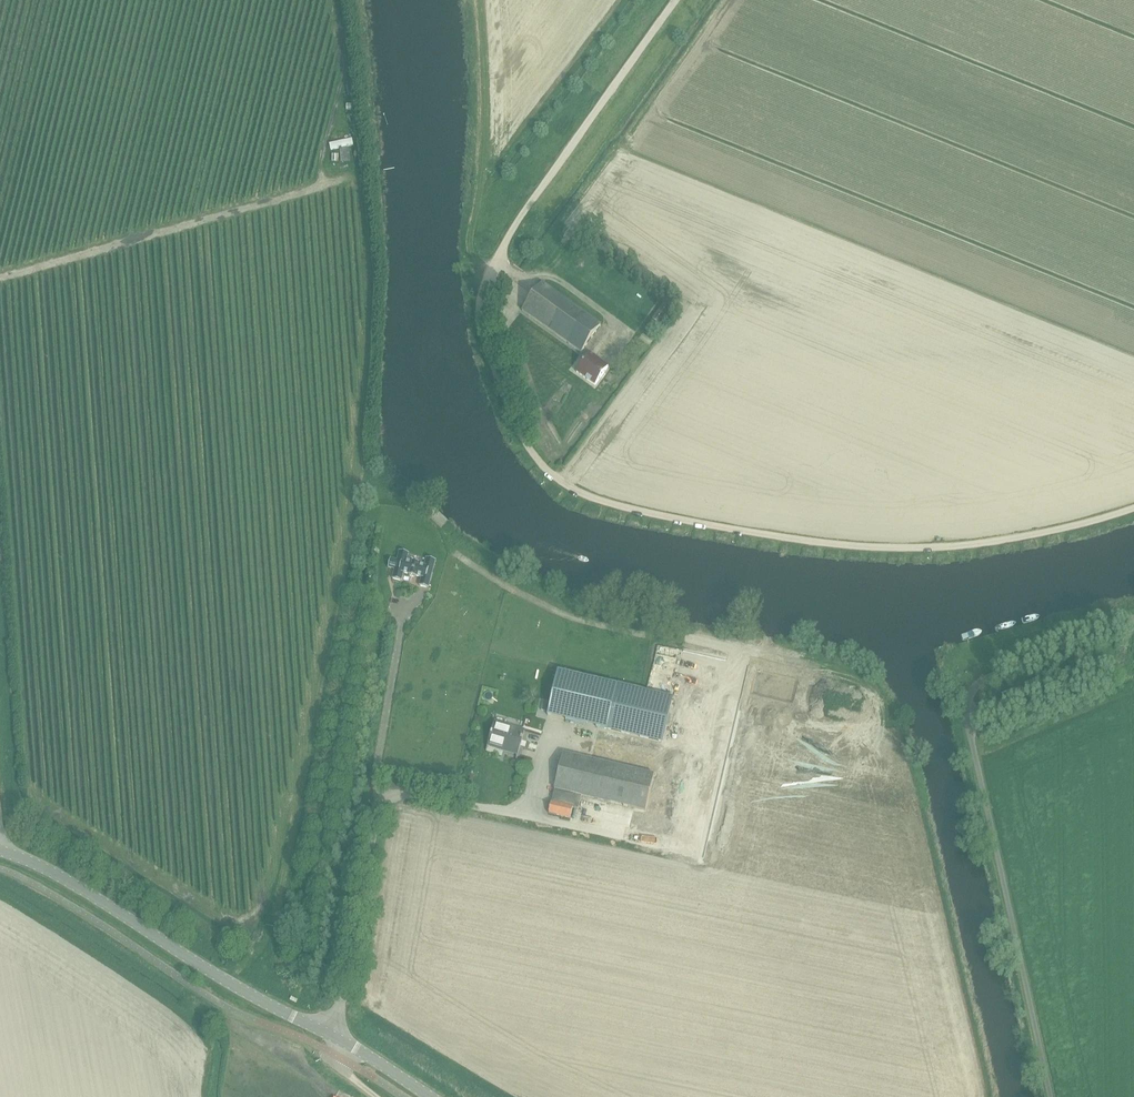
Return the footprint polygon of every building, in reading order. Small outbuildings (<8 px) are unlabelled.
[(581,353),(588,344),(601,326),(542,283),(522,311),(581,353)] [(653,320),(661,325),(672,310),(663,305),(653,320)] [(595,386),(602,377),(608,367),(590,354),(576,372),(595,386)] [(391,559),(388,568),(395,570),(392,579),(402,581),(404,573),(410,575),(409,576),(415,577),(416,576),(422,578),(419,586),(429,588),(436,560),(427,558),(425,566),(419,565),(419,563),(413,562),(413,563),(407,562),(409,553),(400,551),(397,560),(391,559)] [(547,716),(662,743),(673,698),(558,672),(547,716)] [(525,731),(494,722),(485,750),(487,751),(489,743),(503,748),(503,750),(516,754),(515,759),(517,759),(525,731)] [(646,811),(648,800),(654,774),(563,753),(554,789),(555,789),(552,803),(551,803),(549,813),(570,818),(573,808),(578,809),(582,796),(646,811)]
